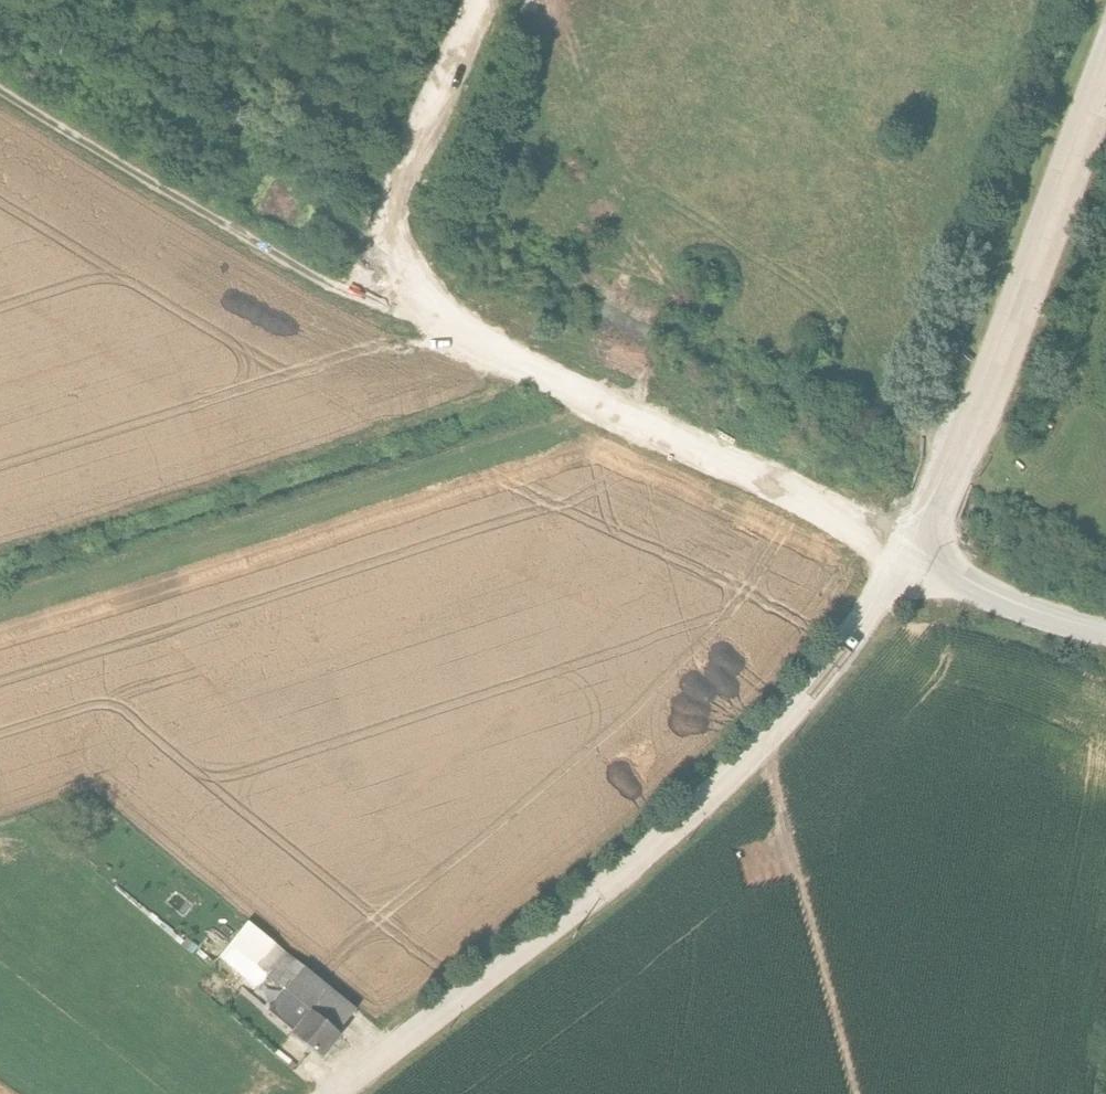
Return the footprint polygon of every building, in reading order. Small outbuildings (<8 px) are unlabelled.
[(280,996),(303,968),(286,954),(273,944),(247,922),(229,945),(218,958),(256,990),(263,982),(280,996)] [(303,968),(280,996),(274,1004),(287,1016),(279,1026),(290,1034),(309,1011),(337,1034),(356,1011),(303,968)] [(309,1011),(290,1034),(289,1036),(320,1061),(340,1037),(337,1034),(309,1011)]
